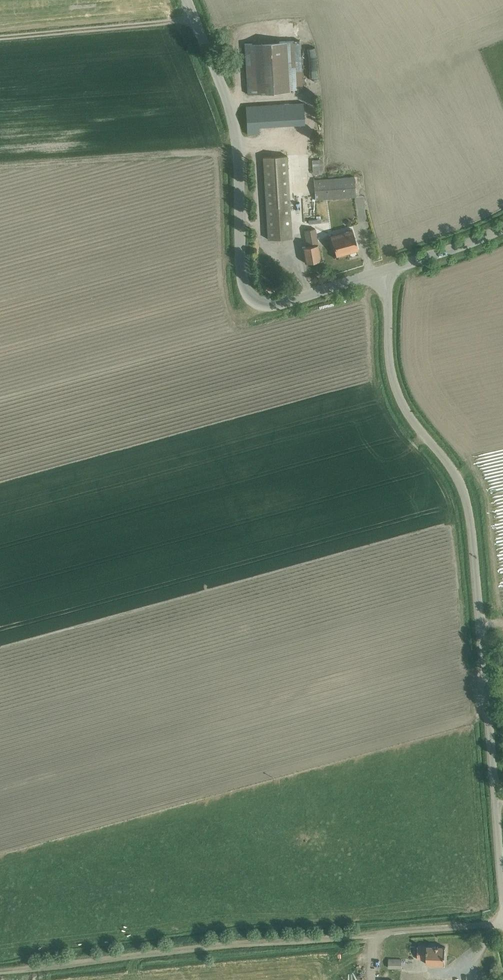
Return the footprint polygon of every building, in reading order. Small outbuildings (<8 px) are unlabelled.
[(299,40),(285,40),(288,90),(302,89),(299,40)] [(259,125),(246,126),(247,134),(259,133),(259,125)] [(262,157),(267,239),(291,238),(286,155),(262,157)] [(316,173),(325,173),(325,158),(316,158),(316,173)] [(354,176),(314,179),(315,199),(356,196),(354,176)] [(314,228),(304,230),(307,245),(317,244),(314,228)] [(335,255),(357,249),(352,229),(330,236),(335,255)] [(317,244),(307,245),(302,246),(304,262),(320,260),(317,244)] [(426,964),(445,965),(445,947),(417,946),(417,959),(426,959),(426,964)] [(401,968),(401,959),(388,959),(388,967),(401,968)] [(407,979),(430,979),(430,971),(407,971),(407,979)]
